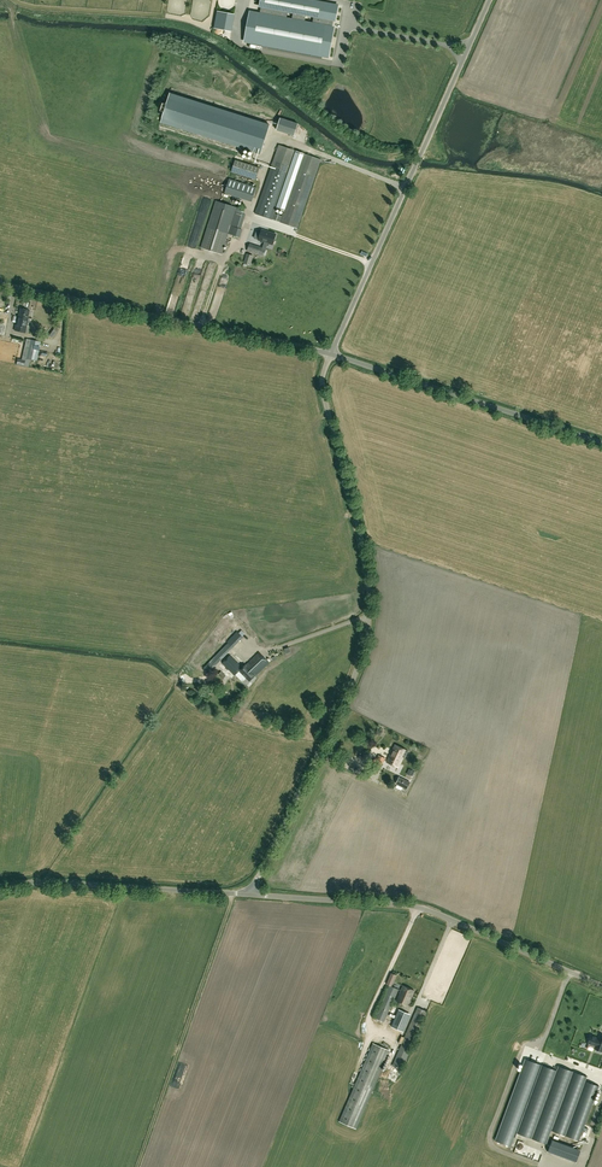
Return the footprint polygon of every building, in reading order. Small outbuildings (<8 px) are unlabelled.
[(335,21),(337,7),(299,0),(261,0),(260,7),(261,7),(260,13),(250,12),(245,42),(328,57),(334,27),(331,27),(332,20),(335,21)] [(231,31),(234,14),(217,11),(214,28),(231,31)] [(261,154),(271,125),(172,91),(162,120),(261,154)] [(256,213),(273,219),(296,150),(279,145),(256,213)] [(304,153),(283,216),(281,222),(298,228),(321,159),(304,153)] [(259,167),(235,160),(231,172),(256,179),(259,167)] [(225,193),(252,202),(257,187),(229,179),(225,193)] [(240,228),(245,214),(244,214),(245,210),(236,207),(217,201),(202,248),(221,254),(228,233),(239,237),(242,229),(240,228)] [(264,242),(262,248),(266,249),(268,243),(273,244),(276,234),(262,230),(259,240),(264,242)] [(247,251),(264,256),(266,249),(262,248),(250,244),(247,251)] [(253,256),(247,254),(244,263),(250,265),(253,256)] [(18,316),(17,319),(28,321),(29,318),(28,318),(30,310),(20,308),(19,316),(18,316)] [(0,314),(0,335),(7,336),(10,315),(0,314)] [(25,333),(28,321),(17,319),(15,330),(25,333)] [(36,361),(41,342),(30,339),(26,358),(36,361)] [(228,626),(219,635),(223,638),(231,629),(228,626)] [(232,647),(243,637),(238,632),(227,642),(232,647)] [(208,672),(232,647),(227,642),(203,667),(208,672)] [(259,652),(243,667),(240,671),(250,681),(269,662),(259,652)] [(243,667),(230,655),(223,663),(235,675),(240,671),(243,667)] [(398,767),(403,757),(405,758),(408,751),(395,744),(387,762),(398,767)] [(381,767),(385,758),(379,755),(374,764),(381,767)] [(396,783),(407,789),(410,782),(399,777),(396,783)] [(408,1006),(414,991),(403,986),(397,1002),(408,1006)] [(387,1020),(395,999),(389,996),(380,1017),(387,1020)] [(601,1035),(601,1036),(600,1036),(599,1038),(591,1035),(588,1043),(596,1046),(595,1048),(601,1051),(601,1035)] [(567,1058),(577,1060),(577,1057),(582,1057),(583,1051),(568,1049),(567,1058)] [(516,1133),(542,1065),(525,1059),(495,1140),(512,1147),(516,1133)] [(586,1081),(587,1076),(558,1066),(556,1070),(542,1065),(516,1133),(547,1144),(551,1130),(579,1141),(599,1086),(586,1081)] [(580,1149),(552,1139),(548,1151),(576,1161),(580,1149)]
